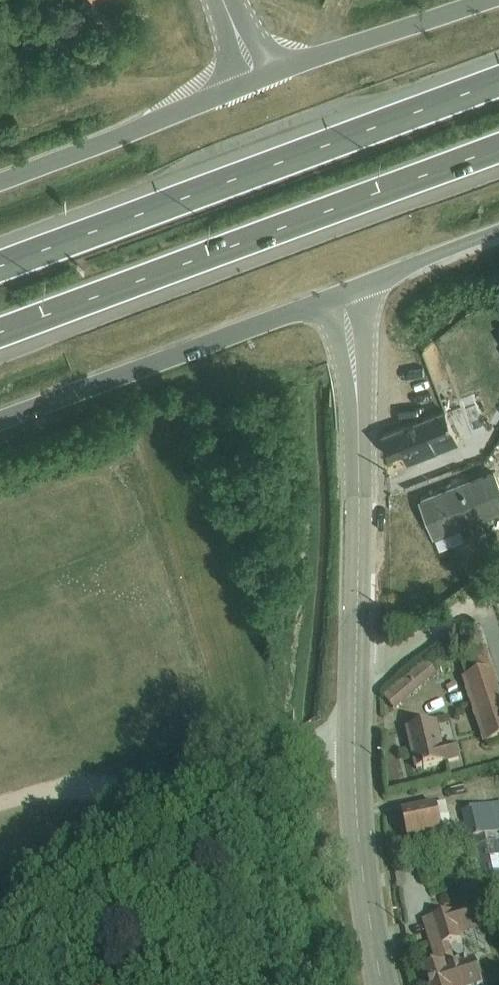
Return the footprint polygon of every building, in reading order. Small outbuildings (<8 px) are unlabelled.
[(454,370),(471,363),(465,349),(448,355),(454,370)] [(446,412),(382,437),(390,457),(403,452),(408,464),(458,444),(446,412)] [(421,501),(440,549),(465,539),(461,528),(498,513),(498,481),(496,472),(421,501)] [(465,678),(492,669),(494,669),(486,647),(481,649),(476,634),(461,640),(466,654),(458,657),(465,678)] [(416,673),(425,683),(427,686),(438,676),(426,662),(414,671),(416,673)] [(465,678),(462,680),(484,745),(498,740),(498,690),(492,669),(465,678)] [(425,683),(416,673),(385,700),(393,710),(425,683)] [(437,723),(407,730),(417,771),(460,761),(456,745),(443,747),(437,723)] [(482,837),(498,833),(498,804),(476,809),(482,837)] [(447,805),(402,814),(408,842),(453,833),(447,805)] [(482,837),(476,809),(463,812),(470,840),(482,837)] [(470,840),(480,886),(498,882),(498,833),(482,837),(470,840)] [(442,947),(449,944),(462,940),(461,935),(479,929),(471,906),(433,918),(442,947)] [(442,947),(433,918),(422,922),(436,966),(454,960),(449,944),(442,947)] [(436,966),(424,969),(429,984),(482,984),(483,984),(475,958),(456,965),(454,960),(436,966)]
